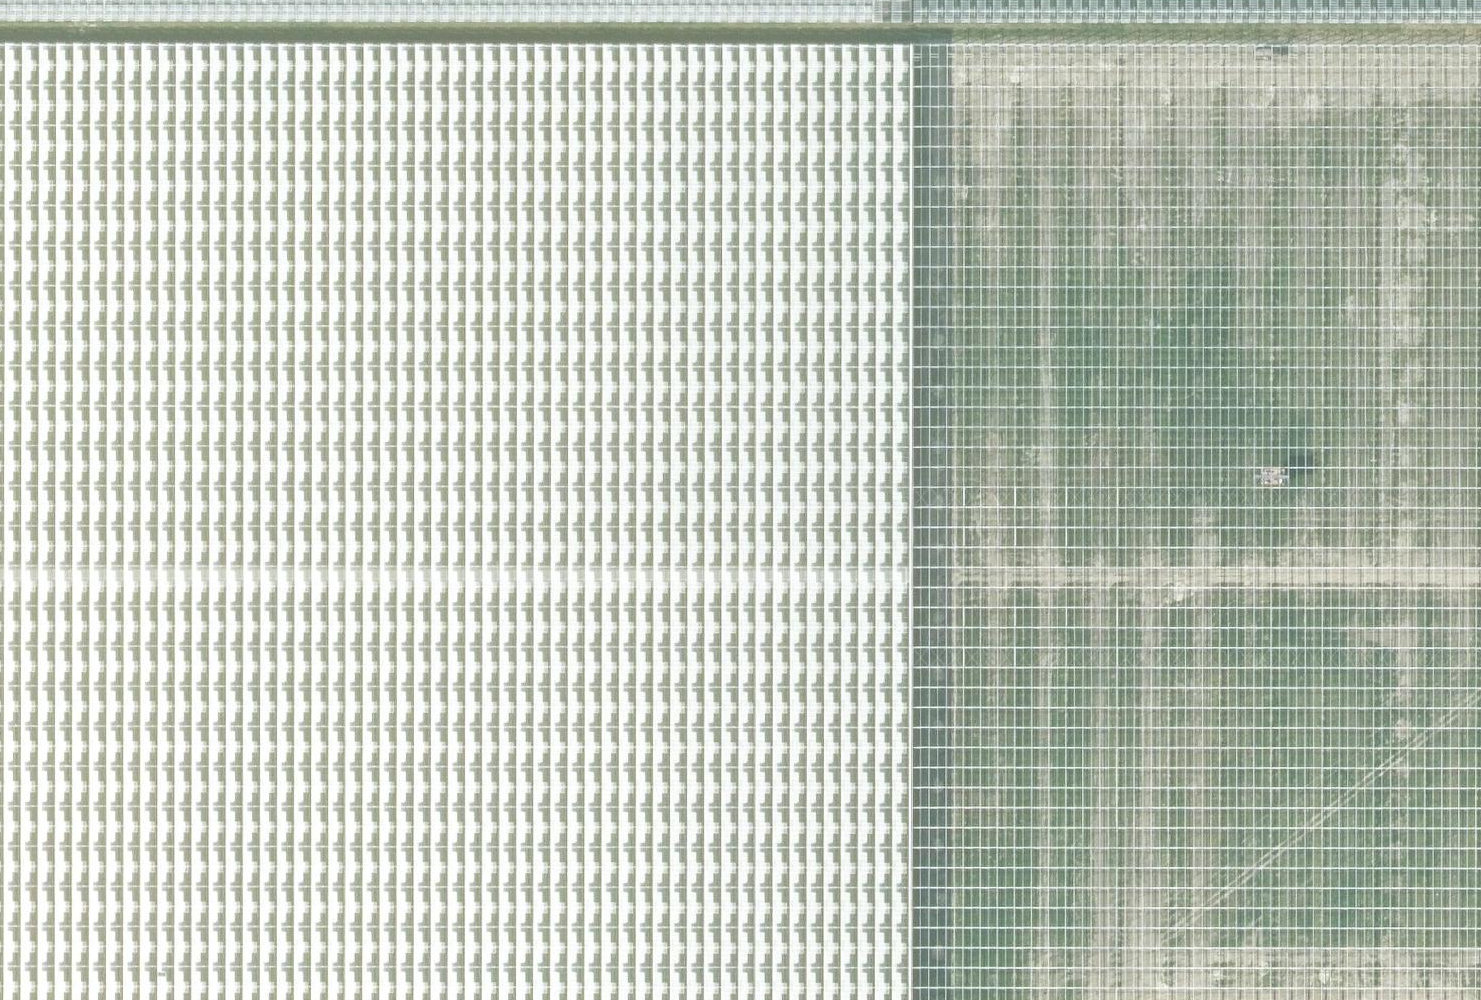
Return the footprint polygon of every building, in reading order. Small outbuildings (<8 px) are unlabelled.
[(850,19),(874,20),(874,0),(0,0),(0,18),(850,19)] [(874,20),(1480,21),(1480,0),(874,0),(874,20)] [(0,60),(0,999),(1480,999),(1480,56),(0,60)]
